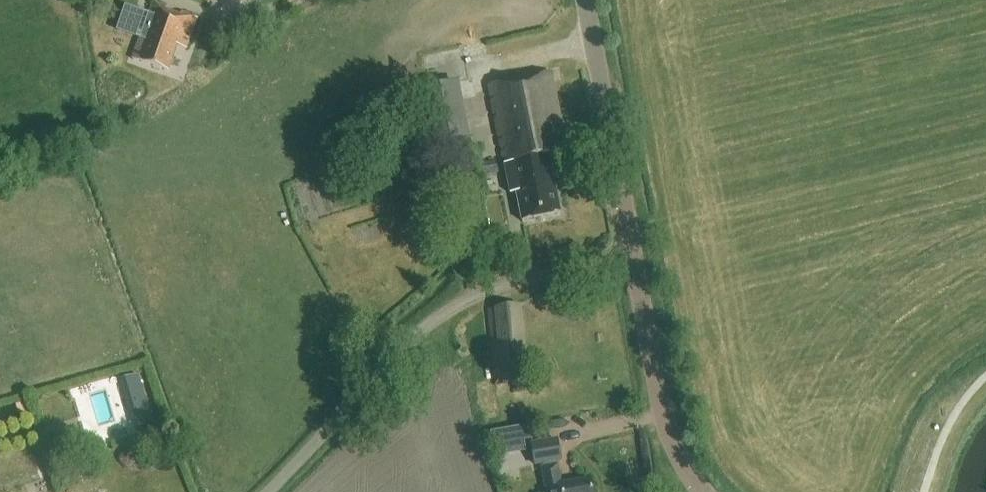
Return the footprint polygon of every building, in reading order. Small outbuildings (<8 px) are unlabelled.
[(227,13),(243,4),(241,0),(220,0),(227,13)] [(197,18),(158,3),(155,2),(133,58),(167,71),(178,43),(186,46),(197,18)] [(549,159),(567,155),(550,74),(490,86),(512,193),(517,192),(524,225),(561,217),(549,159)] [(440,83),(447,133),(474,129),(468,79),(440,83)] [(482,163),(484,176),(499,173),(497,161),(482,163)] [(488,309),(495,384),(529,381),(522,306),(488,309)] [(531,424),(492,431),(494,446),(506,443),(508,454),(527,450),(525,440),(534,438),(533,434),(532,428),(531,424)] [(558,438),(532,443),(536,465),(562,460),(558,438)] [(78,439),(52,446),(55,457),(81,450),(78,439)] [(592,482),(563,487),(559,468),(543,470),(547,491),(594,491),(592,482)]
